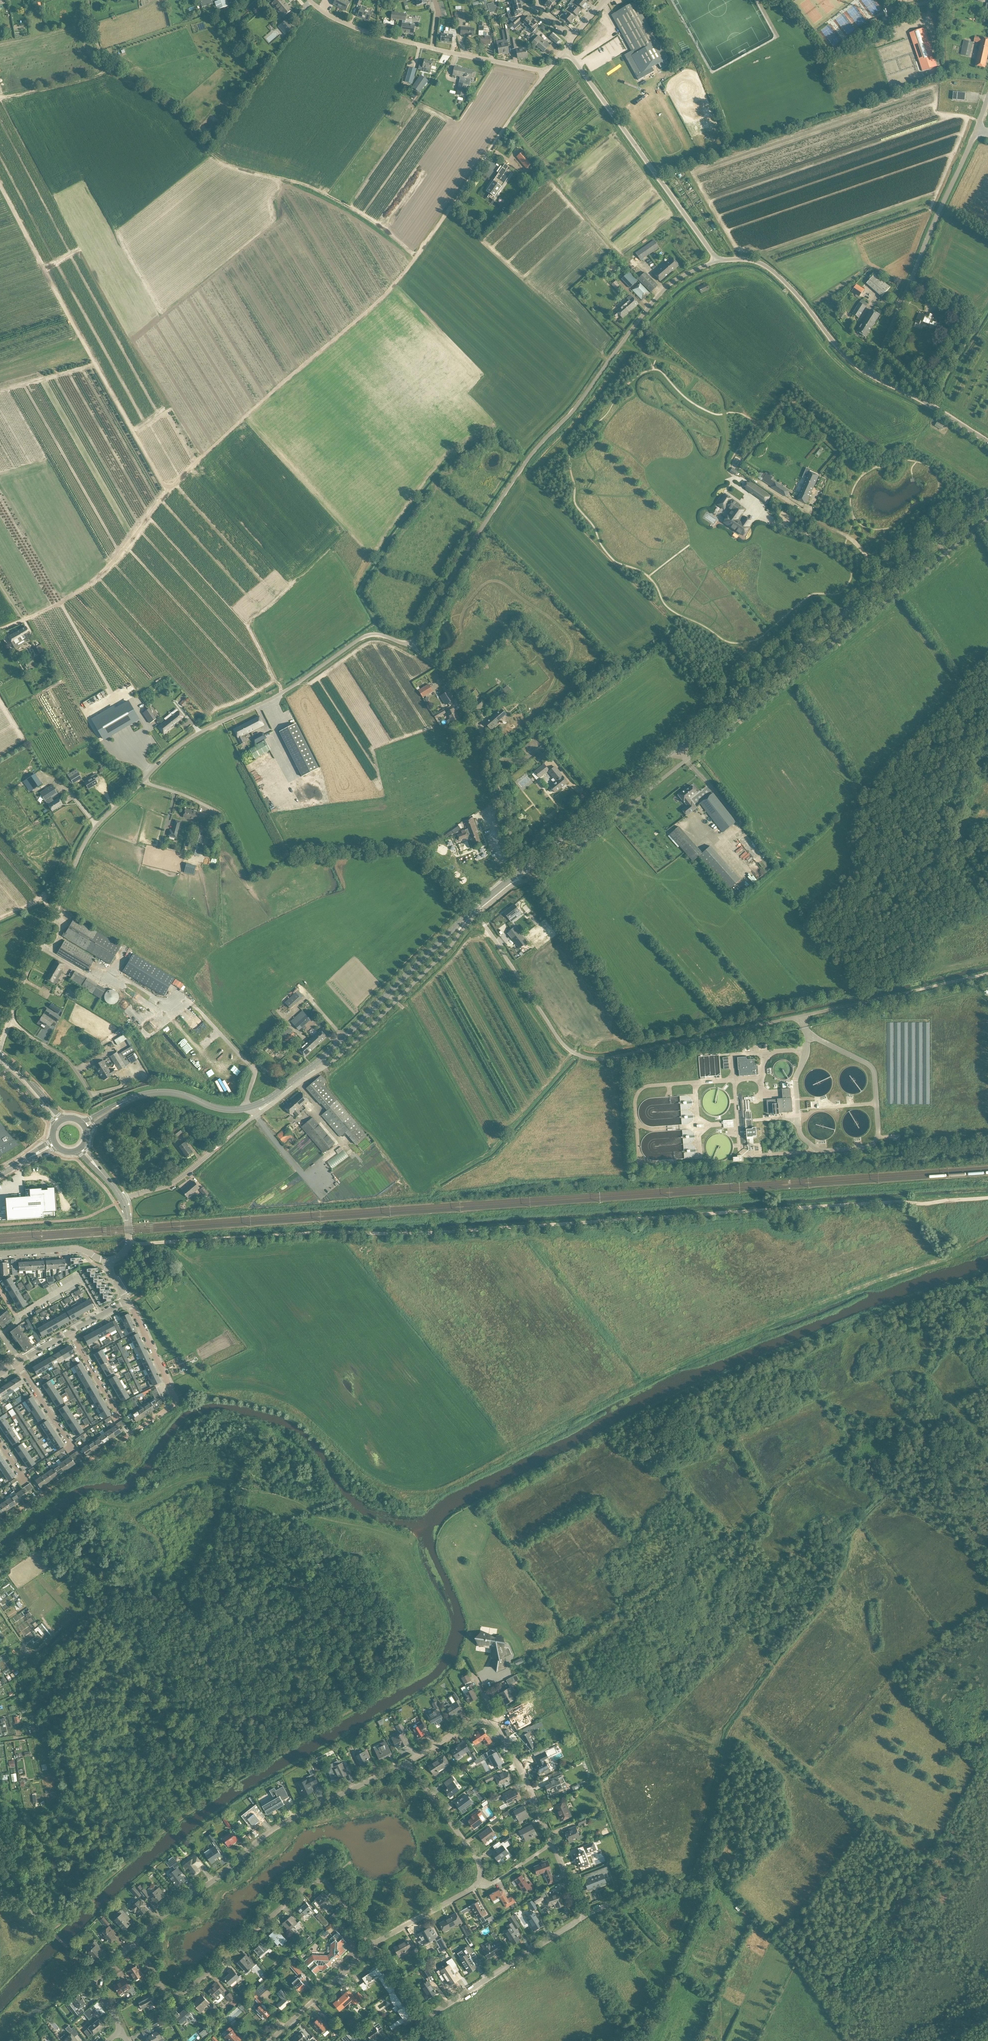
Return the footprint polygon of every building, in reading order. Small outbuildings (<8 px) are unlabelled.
[(202,8),(215,3),(217,10),(229,6),(227,0),(199,0),(202,8)] [(283,17),(292,10),(283,0),(276,0),(272,4),(283,17)] [(346,11),(350,3),(345,0),(336,0),(333,5),(346,11)] [(583,0),(572,0),(570,2),(573,4),(577,8),(579,5),(583,9),(587,4),(583,0)] [(632,51),(624,55),(638,80),(654,72),(652,68),(658,64),(660,68),(668,63),(666,60),(668,58),(658,41),(657,41),(635,2),(628,6),(627,4),(621,7),(622,9),(612,15),(632,51)] [(509,7),(511,13),(522,9),(521,7),(523,6),(522,4),(510,7),(509,7)] [(565,11),(567,13),(567,12),(571,15),(572,13),(577,16),(581,11),(577,8),(573,4),(570,8),(569,6),(565,11)] [(361,8),(357,16),(369,21),(372,13),(361,8)] [(512,18),(511,18),(511,21),(513,22),(508,27),(510,29),(510,28),(512,27),(519,21),(521,19),(519,17),(519,16),(522,15),(521,13),(523,12),(522,9),(511,13),(512,18)] [(575,19),(571,15),(567,12),(567,13),(563,17),(561,15),(559,18),(564,22),(566,20),(571,24),(575,19)] [(403,20),(401,33),(413,35),(415,25),(405,23),(406,14),(398,13),(397,20),(403,20)] [(526,28),(527,26),(533,19),(531,17),(530,18),(528,17),(523,22),(522,25),(526,28)] [(527,26),(531,29),(530,31),(532,33),(538,27),(536,25),(536,24),(534,22),(535,21),(533,19),(527,26)] [(285,35),(293,28),(286,20),(281,24),(286,30),(283,32),(285,35)] [(388,22),(388,21),(384,20),(383,24),(383,29),(393,30),(394,26),(394,23),(394,22),(391,21),(390,22),(388,22)] [(519,21),(512,27),(514,29),(515,29),(518,27),(521,23),(519,21)] [(481,36),(481,43),(490,44),(490,39),(490,37),(487,37),(487,36),(487,33),(484,32),(484,26),(482,26),(482,22),(479,22),(479,35),(481,36)] [(497,45),(495,46),(496,51),(498,50),(499,54),(505,53),(505,54),(509,53),(508,48),(508,46),(507,43),(506,40),(510,40),(508,32),(507,27),(508,27),(507,26),(506,25),(505,25),(506,30),(503,30),(505,40),(504,40),(500,41),(501,44),(497,44),(497,45)] [(461,27),(461,30),(461,35),(474,36),(474,28),(461,27)] [(894,27),(887,30),(889,36),(896,33),(894,27)] [(924,28),(910,33),(923,71),(936,66),(937,66),(940,65),(938,58),(935,59),(924,28)] [(441,40),(441,41),(452,43),(453,35),(456,36),(457,34),(456,30),(450,29),(450,32),(444,31),(444,34),(441,34),(441,36),(441,40)] [(549,37),(556,44),(560,40),(552,33),(549,37)] [(536,45),(544,52),(550,45),(538,35),(530,45),(534,48),(536,45)] [(985,68),(987,55),(987,39),(982,37),(982,38),(975,37),(974,41),(981,43),(975,66),(985,68)] [(961,54),(970,56),(973,42),(964,40),(961,54)] [(516,51),(517,53),(518,58),(523,57),(523,58),(527,57),(526,49),(516,51)] [(420,62),(418,69),(421,70),(421,71),(430,73),(431,67),(433,62),(432,62),(432,61),(430,60),(429,61),(425,60),(424,63),(420,62)] [(409,67),(406,80),(413,82),(416,69),(409,67)] [(460,78),(456,95),(465,97),(468,80),(471,80),(471,77),(474,78),(474,77),(476,72),(473,71),(455,67),(453,75),(460,77),(460,78)] [(411,90),(418,95),(419,92),(420,93),(428,81),(420,76),(411,90)] [(957,92),(953,92),(953,100),(957,100),(965,101),(966,93),(958,92),(957,92)] [(527,168),(530,171),(535,166),(533,163),(523,151),(516,157),(527,169),(527,168)] [(508,171),(506,170),(509,166),(505,164),(503,167),(501,166),(497,172),(499,173),(486,191),(490,194),(487,197),(488,198),(489,197),(493,200),(512,172),(508,170),(508,171)] [(654,240),(635,253),(640,260),(659,247),(654,240)] [(653,273),(660,281),(671,272),(679,265),(672,258),(665,264),(665,263),(653,273)] [(625,268),(618,274),(621,277),(628,271),(625,268)] [(628,285),(630,288),(638,280),(630,271),(626,275),(632,282),(628,285)] [(638,279),(651,292),(658,285),(645,272),(638,279)] [(867,283),(882,297),(890,287),(875,274),(867,283)] [(632,291),(642,301),(649,293),(640,284),(632,291)] [(698,288),(701,293),(709,289),(707,284),(698,288)] [(852,291),(859,297),(864,289),(857,284),(852,291)] [(630,295),(627,298),(629,300),(616,311),(617,312),(613,314),(616,317),(619,314),(622,318),(638,304),(635,300),(632,297),(630,295)] [(866,306),(860,302),(853,314),(859,318),(866,306)] [(857,332),(866,337),(880,315),(871,309),(857,332)] [(843,310),(839,316),(843,319),(847,312),(843,310)] [(919,313),(915,323),(916,323),(916,322),(920,324),(921,321),(929,324),(930,322),(932,323),(933,321),(938,323),(942,314),(937,311),(935,316),(933,315),(933,314),(928,312),(926,316),(919,313)] [(764,472),(761,477),(764,479),(762,480),(772,486),(772,487),(786,496),(789,491),(772,480),(774,477),(767,472),(767,474),(764,472)] [(797,499),(806,503),(819,476),(810,472),(806,480),(805,480),(797,499)] [(746,489),(763,501),(765,497),(768,499),(770,496),(751,482),(746,489)] [(752,522),(744,517),(740,523),(736,520),(744,509),(737,504),(738,504),(732,500),(731,499),(724,494),(720,501),(726,506),(727,507),(732,510),(729,515),(724,522),(743,535),(749,527),(752,522)] [(8,637),(15,648),(25,643),(28,641),(25,636),(30,633),(26,627),(8,637)] [(44,651),(41,645),(36,647),(39,653),(44,651)] [(25,661),(24,662),(27,667),(34,663),(31,658),(25,661)] [(418,690),(423,697),(433,691),(429,684),(418,690)] [(446,693),(441,696),(446,705),(448,703),(449,703),(450,702),(454,699),(449,691),(446,685),(443,687),(446,693)] [(504,689),(507,694),(512,690),(508,685),(504,689)] [(473,705),(477,710),(485,704),(481,699),(473,705)] [(116,708),(93,722),(104,741),(130,726),(139,720),(128,701),(119,707),(116,708)] [(447,712),(450,719),(452,722),(459,718),(454,708),(447,712)] [(444,709),(434,715),(436,719),(438,718),(438,717),(446,713),(444,709)] [(502,709),(485,723),(491,730),(498,724),(497,722),(506,714),(502,709)] [(159,726),(165,733),(184,718),(179,711),(159,726)] [(264,725),(262,721),(259,716),(234,729),(236,734),(241,744),(245,742),(242,736),(246,734),(247,734),(264,725)] [(142,722),(132,729),(141,741),(151,734),(142,722)] [(296,723),(280,732),(302,777),(318,768),(296,723)] [(252,739),(255,744),(266,739),(263,733),(252,739)] [(257,747),(250,751),(255,759),(271,750),(265,740),(256,745),(257,747)] [(535,772),(539,778),(549,770),(544,764),(535,772)] [(555,766),(549,771),(556,781),(550,786),(551,788),(550,788),(550,789),(550,790),(551,791),(552,791),(553,792),(554,791),(555,792),(568,782),(564,778),(563,776),(562,776),(555,766)] [(69,777),(73,784),(82,778),(78,772),(69,777)] [(23,781),(30,792),(42,784),(35,773),(23,781)] [(84,782),(88,789),(97,783),(95,781),(98,779),(95,774),(91,776),(92,777),(84,782)] [(52,785),(39,793),(45,801),(52,811),(63,804),(58,798),(53,801),(51,798),(58,793),(52,785)] [(678,795),(679,796),(684,803),(685,802),(687,805),(682,809),(686,815),(696,808),(692,802),(691,802),(688,798),(696,792),(692,786),(687,790),(686,789),(678,795)] [(700,803),(703,807),(723,832),(736,822),(716,797),(713,793),(700,803)] [(186,809),(183,817),(204,823),(206,814),(186,809)] [(473,817),(464,821),(468,829),(465,830),(465,829),(461,831),(462,833),(457,835),(459,840),(468,837),(470,836),(471,839),(470,839),(472,845),(481,841),(477,831),(478,831),(473,817)] [(180,822),(176,821),(173,831),(170,830),(169,835),(176,837),(180,822)] [(190,854),(199,856),(206,827),(197,825),(190,854)] [(678,826),(669,835),(693,861),(699,856),(702,853),(678,826)] [(457,843),(459,848),(470,844),(469,839),(457,843)] [(466,853),(470,861),(478,857),(474,849),(473,850),(470,846),(466,848),(468,852),(466,853)] [(744,860),(750,854),(743,846),(736,852),(744,860)] [(514,904),(504,913),(509,919),(515,915),(516,916),(521,912),(514,904)] [(63,936),(67,939),(110,964),(121,946),(74,919),(63,936)] [(507,932),(519,948),(527,942),(515,926),(507,932)] [(56,953),(87,972),(94,959),(64,941),(56,953)] [(133,953),(122,971),(164,996),(175,978),(133,953)] [(60,971),(64,964),(56,960),(49,972),(50,972),(46,979),(55,984),(62,972),(60,971)] [(69,981),(81,988),(87,978),(75,971),(72,970),(68,976),(71,977),(69,981)] [(105,998),(105,999),(105,1000),(106,1001),(107,1002),(107,1003),(108,1003),(109,1004),(110,1004),(111,1004),(113,1005),(114,1004),(115,1004),(116,1003),(117,1002),(118,1002),(118,1001),(119,1000),(119,999),(119,998),(119,997),(119,996),(119,995),(118,994),(118,993),(117,992),(115,991),(114,990),(113,990),(111,990),(110,990),(109,990),(108,991),(107,992),(106,993),(105,994),(105,995),(105,997),(105,998)] [(66,995),(74,1000),(77,994),(72,991),(70,994),(68,993),(66,995)] [(285,1002),(291,1008),(303,998),(297,991),(285,1002)] [(41,1017),(37,1023),(47,1030),(51,1024),(54,1020),(57,1022),(60,1017),(51,1011),(45,1019),(41,1017)] [(291,1022),(299,1030),(311,1019),(303,1011),(291,1022)] [(201,1035),(209,1027),(203,1022),(201,1024),(203,1026),(198,1031),(201,1035)] [(289,1027),(282,1034),(288,1041),(295,1034),(289,1027)] [(320,1029),(309,1039),(316,1046),(327,1036),(320,1029)] [(316,1046),(309,1039),(299,1049),(305,1056),(316,1046)] [(127,1061),(122,1052),(119,1054),(117,1052),(110,1056),(119,1070),(126,1066),(124,1062),(127,1061)] [(700,1076),(721,1075),(719,1055),(699,1056),(700,1076)] [(739,1076),(739,1075),(748,1075),(758,1074),(758,1065),(754,1065),(753,1059),(754,1059),(747,1059),(747,1058),(745,1058),(745,1057),(737,1057),(737,1058),(738,1058),(738,1061),(739,1069),(739,1070),(739,1076)] [(95,1066),(100,1073),(108,1068),(103,1061),(95,1066)] [(108,1068),(100,1073),(104,1080),(112,1075),(112,1074),(115,1072),(113,1069),(110,1071),(108,1068)] [(145,1070),(139,1075),(141,1078),(147,1074),(145,1070)] [(316,1099),(320,1104),(321,1103),(328,1110),(322,1115),(340,1136),(346,1131),(356,1143),(366,1134),(337,1100),(323,1084),(326,1081),(324,1079),(321,1075),(311,1084),(306,1088),(310,1092),(316,1099)] [(285,1107),(288,1111),(291,1115),(294,1112),(298,1116),(301,1114),(297,1109),(308,1100),(302,1092),(285,1107)] [(777,1099),(767,1100),(768,1113),(773,1113),(773,1114),(778,1114),(778,1113),(792,1112),(791,1098),(782,1098),(777,1099)] [(328,1135),(324,1130),(319,1125),(312,1117),(301,1127),(324,1153),(334,1145),(335,1143),(333,1140),(328,1135)] [(723,1120),(723,1127),(734,1127),(734,1119),(723,1120)] [(19,1145),(3,1128),(4,1128),(0,1123),(0,1155),(19,1145)] [(277,1136),(283,1143),(293,1134),(287,1127),(277,1136)] [(753,1136),(756,1136),(755,1127),(752,1127),(752,1129),(746,1129),(747,1137),(752,1137),(753,1137),(753,1136)] [(173,1133),(176,1138),(182,1133),(179,1128),(173,1133)] [(178,1147),(186,1158),(193,1152),(186,1142),(178,1147)] [(328,1161),(333,1167),(349,1156),(345,1150),(328,1161)] [(183,1191),(188,1197),(200,1188),(194,1181),(183,1191)] [(25,1197),(5,1198),(7,1220),(43,1217),(56,1216),(54,1216),(54,1211),(56,1211),(54,1192),(53,1193),(52,1187),(46,1188),(47,1189),(42,1190),(41,1188),(25,1189),(25,1188),(25,1197)] [(200,1190),(206,1197),(209,1194),(204,1187),(200,1190)] [(3,1282),(6,1287),(13,1283),(10,1277),(3,1282)] [(13,1283),(6,1287),(9,1293),(16,1288),(13,1283)] [(16,1288),(9,1293),(12,1298),(20,1294),(16,1288)] [(20,1294),(12,1298),(16,1303),(23,1299),(20,1294)] [(108,1295),(103,1296),(102,1296),(103,1299),(105,1298),(106,1301),(105,1301),(103,1302),(103,1303),(106,1302),(112,1301),(111,1301),(111,1298),(114,1297),(113,1295),(108,1295)] [(23,1299),(16,1303),(19,1309),(26,1305),(23,1299)] [(89,1300),(84,1303),(88,1310),(93,1307),(89,1300)] [(84,1303),(78,1306),(82,1313),(88,1310),(84,1303)] [(78,1306),(72,1309),(77,1316),(82,1313),(78,1306)] [(72,1309),(67,1312),(71,1319),(77,1316),(72,1309)] [(13,1318),(7,1310),(0,1316),(0,1325),(2,1327),(13,1318)] [(65,1313),(60,1316),(64,1323),(69,1320),(65,1313)] [(121,1317),(123,1322),(130,1319),(128,1314),(121,1317)] [(60,1316),(54,1319),(58,1327),(64,1323),(60,1316)] [(54,1319),(49,1322),(53,1330),(58,1327),(54,1319)] [(130,1319),(123,1322),(126,1328),(133,1324),(130,1319)] [(49,1322),(43,1325),(47,1333),(53,1330),(49,1322)] [(111,1322),(106,1325),(110,1332),(115,1329),(111,1322)] [(133,1324),(126,1328),(129,1333),(131,1332),(132,1335),(135,1333),(134,1331),(136,1330),(133,1324)] [(38,1329),(39,1332),(42,1336),(47,1333),(43,1325),(38,1329)] [(106,1325),(100,1328),(104,1335),(110,1332),(106,1325)] [(18,1326),(10,1332),(20,1345),(27,1339),(18,1326)] [(100,1328),(95,1331),(99,1338),(104,1335),(100,1328)] [(95,1331),(89,1334),(93,1341),(99,1338),(95,1331)] [(140,1339),(137,1333),(130,1337),(133,1342),(140,1339)] [(93,1341),(89,1334),(83,1337),(88,1344),(93,1341)] [(27,1339),(20,1345),(25,1352),(33,1346),(27,1339)] [(133,1342),(129,1344),(132,1349),(135,1347),(142,1344),(140,1339),(133,1342)] [(142,1344),(135,1347),(138,1353),(145,1349),(142,1344)] [(71,1345),(65,1348),(69,1356),(75,1352),(71,1345)] [(65,1348),(60,1352),(64,1359),(69,1356),(65,1348)] [(145,1349),(138,1353),(140,1358),(147,1355),(145,1349)] [(101,1350),(94,1354),(97,1360),(104,1355),(101,1350)] [(60,1352),(54,1355),(58,1362),(64,1359),(60,1352)] [(54,1355),(49,1358),(53,1365),(58,1362),(54,1355)] [(104,1355),(97,1360),(100,1365),(107,1361),(104,1355)] [(147,1355),(140,1358),(143,1364),(150,1360),(147,1355)] [(49,1358),(43,1361),(48,1368),(53,1365),(49,1358)] [(145,1369),(153,1366),(150,1360),(143,1364),(140,1365),(142,1370),(145,1369)] [(43,1361),(38,1364),(42,1372),(48,1368),(43,1361)] [(107,1361),(100,1365),(103,1371),(114,1364),(112,1361),(109,1364),(107,1361)] [(80,1363),(76,1365),(73,1367),(76,1372),(83,1368),(80,1363)] [(42,1372),(38,1364),(33,1367),(37,1375),(42,1372)] [(114,1364),(103,1371),(107,1376),(108,1375),(109,1377),(115,1373),(112,1369),(115,1367),(114,1364)] [(153,1366),(145,1369),(148,1374),(155,1371),(153,1366)] [(83,1368),(76,1372),(79,1377),(86,1373),(83,1368)] [(155,1371),(148,1374),(150,1380),(158,1376),(155,1371)] [(86,1373),(79,1377),(82,1382),(89,1378),(86,1373)] [(109,1379),(112,1385),(119,1381),(116,1375),(109,1379)] [(23,1383),(19,1376),(13,1379),(17,1386),(18,1386),(23,1383)] [(150,1380),(148,1381),(150,1387),(160,1382),(158,1376),(150,1380)] [(89,1378),(82,1382),(85,1387),(92,1383),(89,1378)] [(17,1386),(13,1379),(8,1383),(13,1390),(18,1386),(17,1386)] [(53,1386),(49,1380),(42,1385),(46,1390),(53,1386)] [(119,1381),(112,1385),(115,1390),(122,1386),(119,1381)] [(13,1390),(8,1383),(3,1386),(7,1393),(8,1395),(14,1392),(13,1390)] [(92,1383),(85,1387),(88,1392),(95,1388),(92,1383)] [(3,1386),(0,1388),(0,1393),(4,1399),(6,1397),(7,1398),(10,1397),(8,1395),(7,1393),(3,1386)] [(56,1391),(53,1386),(46,1390),(49,1395),(56,1391)] [(122,1386),(115,1390),(118,1396),(125,1392),(122,1386)] [(95,1388),(88,1392),(91,1398),(98,1394),(95,1388)] [(53,1401),(56,1406),(64,1401),(62,1398),(67,1395),(70,1398),(74,1396),(70,1390),(66,1392),(60,1396),(53,1401)] [(60,1396),(56,1391),(49,1395),(53,1401),(60,1396)] [(125,1392),(118,1396),(121,1401),(129,1397),(125,1392)] [(98,1394),(91,1398),(94,1403),(101,1399),(98,1394)] [(147,1399),(145,1400),(147,1403),(148,1402),(153,1410),(159,1405),(161,1403),(162,1403),(162,1402),(162,1401),(160,1399),(162,1399),(159,1394),(154,1397),(155,1398),(150,1401),(147,1399)] [(32,1397),(27,1399),(25,1401),(28,1406),(35,1402),(32,1397)] [(131,1398),(129,1399),(123,1402),(125,1405),(130,1402),(132,1405),(134,1408),(136,1406),(134,1403),(131,1398)] [(101,1399),(94,1403),(97,1408),(104,1404),(101,1399)] [(35,1402),(28,1406),(31,1411),(38,1407),(35,1402)] [(147,1403),(143,1406),(147,1413),(153,1410),(148,1402),(147,1403)] [(104,1404),(97,1408),(100,1413),(107,1409),(104,1404)] [(59,1409),(62,1415),(69,1410),(66,1405),(59,1409)] [(136,1406),(134,1408),(134,1409),(136,1411),(137,1410),(142,1417),(147,1413),(143,1406),(140,1408),(137,1405),(136,1406)] [(38,1407),(31,1411),(35,1416),(41,1412),(38,1407)] [(107,1409),(100,1413),(103,1418),(110,1414),(107,1409)] [(69,1410),(62,1415),(66,1420),(73,1415),(69,1410)] [(130,1413),(127,1416),(130,1420),(131,1420),(133,1423),(142,1417),(137,1410),(136,1411),(131,1414),(130,1413)] [(41,1412),(35,1416),(38,1421),(40,1420),(41,1422),(44,1420),(43,1418),(45,1417),(41,1412)] [(73,1415),(66,1420),(69,1425),(76,1421),(73,1415)] [(0,1424),(0,1427),(2,1430),(9,1425),(5,1420),(0,1424)] [(40,1425),(43,1429),(43,1430),(50,1425),(47,1420),(40,1425)] [(76,1421),(69,1425),(72,1431),(79,1426),(76,1421)] [(9,1425),(2,1430),(6,1435),(12,1430),(9,1425)] [(50,1425),(43,1430),(47,1435),(53,1430),(50,1425)] [(109,1425),(107,1426),(109,1429),(110,1429),(115,1436),(123,1430),(121,1427),(119,1429),(116,1425),(111,1428),(109,1425)] [(79,1426),(72,1431),(76,1436),(83,1431),(79,1426)] [(12,1430),(6,1435),(9,1440),(16,1435),(18,1434),(15,1429),(12,1430)] [(109,1429),(104,1433),(109,1440),(115,1436),(110,1429),(109,1429)] [(53,1430),(47,1435),(50,1440),(57,1435),(53,1430)] [(98,1433),(96,1434),(98,1437),(99,1436),(104,1444),(109,1440),(104,1433),(100,1436),(98,1433)] [(16,1435),(9,1440),(12,1445),(14,1444),(15,1446),(18,1444),(17,1442),(19,1440),(16,1435)] [(57,1435),(50,1440),(53,1445),(60,1440),(57,1435)] [(99,1436),(98,1437),(93,1440),(98,1448),(104,1444),(99,1436)] [(41,1438),(36,1441),(39,1446),(42,1445),(44,1443),(41,1438)] [(84,1442),(85,1443),(86,1445),(87,1444),(92,1452),(98,1448),(93,1440),(91,1438),(86,1441),(84,1442)] [(60,1440),(53,1445),(57,1450),(63,1445),(60,1440)] [(85,1443),(84,1443),(80,1446),(86,1456),(92,1452),(87,1444),(86,1445),(85,1443)] [(15,1448),(18,1453),(25,1449),(21,1444),(15,1448)] [(25,1449),(18,1453),(21,1458),(28,1453),(25,1449)] [(28,1453),(21,1458),(25,1463),(31,1458),(28,1453)] [(65,1460),(63,1457),(61,1458),(63,1461),(64,1460),(69,1468),(75,1463),(73,1461),(70,1456),(65,1460)] [(31,1458),(25,1463),(28,1468),(35,1463),(31,1458)] [(63,1461),(61,1458),(59,1459),(61,1462),(58,1464),(63,1472),(69,1468),(64,1460),(63,1461)] [(51,1465),(49,1466),(51,1469),(52,1468),(57,1475),(63,1472),(58,1464),(53,1468),(51,1465)] [(8,1466),(1,1471),(5,1475),(11,1471),(8,1466)] [(51,1469),(47,1472),(52,1479),(57,1475),(52,1468),(51,1469)] [(5,1475),(2,1477),(4,1480),(6,1478),(8,1480),(15,1476),(11,1471),(5,1475)] [(40,1472),(38,1474),(40,1477),(41,1476),(46,1483),(52,1479),(47,1472),(42,1475),(40,1472)] [(41,1476),(40,1477),(35,1480),(40,1487),(46,1483),(41,1476)] [(18,1492),(16,1489),(14,1490),(16,1493),(17,1493),(22,1500),(28,1496),(26,1493),(23,1489),(18,1492)] [(11,1497),(16,1504),(22,1500),(17,1493),(16,1493),(15,1494),(11,1497)] [(4,1497),(2,1498),(4,1501),(4,1502),(5,1501),(10,1508),(16,1504),(11,1497),(6,1500),(4,1497)] [(0,1504),(0,1506),(4,1512),(10,1508),(5,1501),(4,1502),(4,1501),(0,1504)] [(31,1616),(26,1621),(33,1629),(38,1624),(31,1616)] [(35,1629),(41,1635),(44,1633),(48,1638),(53,1633),(43,1622),(35,1629)] [(481,1633),(480,1641),(485,1642),(484,1646),(491,1647),(492,1646),(494,1646),(496,1656),(495,1659),(494,1659),(493,1665),(501,1667),(503,1655),(503,1654),(501,1644),(502,1638),(496,1637),(493,1637),(493,1636),(493,1637),(488,1636),(489,1634),(489,1635),(489,1634),(481,1633)] [(522,1657),(514,1661),(516,1666),(524,1662),(522,1657)] [(516,1674),(513,1676),(507,1679),(510,1685),(519,1680),(516,1674)] [(467,1675),(463,1677),(462,1677),(465,1683),(470,1680),(467,1675)] [(464,1693),(466,1693),(468,1697),(466,1698),(469,1702),(477,1698),(472,1689),(474,1688),(472,1684),(467,1686),(466,1685),(461,1688),(464,1693)] [(510,1687),(507,1689),(502,1692),(503,1693),(498,1695),(500,1698),(501,1697),(505,1704),(510,1701),(510,1702),(511,1701),(513,1699),(509,1693),(512,1691),(510,1687)] [(515,1712),(509,1715),(512,1720),(513,1722),(516,1720),(518,1725),(516,1726),(517,1729),(530,1722),(527,1718),(523,1720),(520,1715),(524,1713),(522,1709),(530,1704),(528,1700),(513,1708),(514,1710),(515,1712)] [(445,1705),(447,1708),(446,1708),(451,1715),(457,1711),(458,1712),(462,1710),(456,1702),(450,1706),(449,1703),(445,1705)] [(436,1710),(427,1714),(430,1719),(432,1718),(435,1725),(443,1720),(440,1713),(438,1714),(436,1710)] [(408,1728),(409,1728),(411,1733),(414,1731),(418,1738),(424,1734),(422,1729),(427,1726),(424,1722),(422,1718),(419,1720),(420,1721),(411,1726),(408,1728)] [(396,1738),(393,1740),(397,1748),(400,1746),(401,1747),(409,1743),(404,1735),(407,1733),(401,1723),(400,1723),(400,1722),(396,1724),(397,1725),(396,1725),(399,1731),(401,1734),(395,1737),(396,1738)] [(527,1727),(521,1730),(524,1734),(522,1735),(527,1745),(525,1746),(528,1750),(532,1748),(535,1746),(530,1736),(535,1733),(533,1730),(538,1728),(536,1724),(530,1727),(529,1726),(527,1727)] [(470,1737),(473,1741),(474,1743),(478,1741),(479,1742),(482,1739),(486,1745),(491,1741),(488,1737),(483,1730),(476,1734),(475,1733),(470,1737)] [(358,1762),(359,1763),(361,1767),(370,1763),(368,1759),(368,1758),(366,1756),(368,1755),(366,1749),(367,1749),(363,1739),(360,1741),(365,1751),(356,1755),(360,1762),(358,1762)] [(379,1758),(382,1757),(388,1754),(386,1750),(389,1748),(387,1744),(385,1741),(379,1744),(381,1748),(375,1750),(379,1758)] [(459,1746),(452,1751),(456,1758),(461,1755),(467,1751),(469,1750),(463,1741),(459,1744),(459,1746)] [(535,1756),(534,1756),(537,1763),(535,1764),(535,1766),(539,1773),(543,1771),(543,1770),(545,1773),(546,1773),(549,1772),(549,1771),(548,1768),(547,1764),(548,1763),(549,1763),(549,1762),(548,1761),(548,1760),(547,1760),(547,1759),(546,1759),(545,1758),(547,1758),(547,1757),(546,1755),(550,1753),(550,1754),(551,1755),(557,1752),(554,1746),(549,1749),(548,1746),(539,1750),(541,1753),(535,1756)] [(471,1748),(469,1750),(476,1760),(478,1758),(471,1748)] [(483,1754),(482,1754),(485,1759),(487,1758),(487,1757),(489,1756),(494,1767),(497,1765),(499,1764),(501,1764),(502,1763),(503,1762),(500,1758),(499,1758),(496,1752),(492,1754),(490,1750),(483,1754)] [(47,1763),(45,1751),(39,1752),(43,1770),(47,1769),(46,1763),(47,1763)] [(450,1764),(449,1764),(443,1755),(437,1759),(438,1760),(429,1766),(435,1775),(439,1772),(438,1771),(445,1766),(450,1774),(455,1771),(450,1764)] [(329,1769),(332,1776),(334,1780),(345,1775),(342,1769),(345,1768),(343,1762),(329,1769)] [(491,1774),(484,1778),(486,1783),(494,1779),(495,1781),(497,1780),(499,1783),(502,1781),(503,1783),(504,1782),(506,1786),(510,1783),(508,1780),(511,1779),(507,1772),(503,1774),(502,1772),(498,1774),(495,1775),(495,1776),(492,1777),(491,1774)] [(308,1779),(299,1784),(302,1789),(300,1790),(300,1791),(302,1796),(313,1791),(310,1786),(317,1782),(315,1778),(313,1773),(307,1776),(308,1779)] [(550,1784),(545,1786),(547,1791),(548,1790),(550,1794),(563,1789),(562,1786),(564,1785),(564,1782),(561,1774),(557,1776),(548,1780),(550,1784)] [(452,1777),(449,1780),(445,1783),(449,1788),(447,1789),(446,1789),(446,1790),(450,1796),(459,1790),(453,1781),(454,1780),(452,1777)] [(476,1783),(470,1787),(471,1788),(471,1789),(474,1792),(479,1788),(477,1785),(476,1783)] [(510,1793),(510,1792),(509,1790),(503,1794),(508,1802),(512,1800),(513,1801),(516,1800),(517,1799),(520,1797),(516,1790),(510,1793)] [(274,1799),(262,1806),(267,1815),(284,1804),(282,1801),(289,1797),(285,1791),(280,1794),(280,1795),(274,1799)] [(467,1795),(459,1800),(455,1803),(460,1810),(464,1807),(465,1808),(469,1805),(473,1803),(467,1795)] [(565,1801),(559,1804),(554,1806),(560,1818),(561,1817),(562,1819),(569,1816),(565,1807),(567,1806),(565,1801)] [(254,1806),(246,1812),(250,1817),(247,1819),(249,1821),(246,1822),(250,1827),(262,1818),(261,1817),(262,1817),(264,1815),(257,1804),(254,1806)] [(523,1806),(518,1808),(514,1811),(518,1820),(524,1817),(525,1818),(529,1816),(523,1806)] [(475,1817),(469,1821),(474,1828),(477,1825),(478,1826),(480,1824),(483,1822),(486,1819),(482,1814),(483,1814),(479,1810),(473,1814),(475,1817)] [(229,1828),(232,1826),(226,1817),(223,1819),(229,1828)] [(579,1825),(587,1822),(584,1817),(577,1820),(579,1825)] [(519,1831),(521,1835),(523,1834),(525,1838),(531,1835),(531,1836),(532,1836),(532,1837),(537,1835),(531,1824),(519,1831)] [(490,1826),(479,1835),(485,1843),(496,1835),(490,1826)] [(578,1833),(575,1826),(569,1828),(570,1830),(565,1832),(568,1839),(572,1838),(572,1839),(576,1837),(577,1839),(582,1837),(580,1832),(578,1833)] [(211,1842),(215,1840),(211,1833),(207,1836),(211,1842)] [(224,1843),(226,1847),(237,1839),(235,1835),(234,1836),(232,1833),(224,1839),(226,1842),(224,1843)] [(499,1849),(492,1853),(500,1864),(504,1861),(502,1858),(510,1853),(506,1847),(511,1843),(509,1840),(511,1839),(508,1835),(502,1839),(504,1841),(497,1846),(499,1849)] [(579,1852),(574,1854),(576,1858),(574,1859),(576,1863),(577,1862),(579,1867),(584,1865),(588,1863),(585,1854),(586,1853),(591,1851),(590,1848),(595,1846),(593,1842),(583,1846),(584,1850),(579,1852)] [(206,1855),(208,1858),(211,1863),(215,1860),(216,1860),(215,1858),(221,1854),(215,1846),(211,1849),(213,1851),(206,1855)] [(191,1871),(190,1871),(193,1875),(199,1871),(197,1867),(202,1864),(195,1855),(193,1857),(194,1859),(186,1864),(191,1871)] [(169,1861),(173,1866),(176,1870),(170,1874),(172,1876),(171,1878),(174,1882),(174,1883),(175,1883),(176,1885),(180,1882),(181,1884),(185,1880),(181,1874),(182,1874),(177,1868),(177,1869),(174,1865),(177,1862),(173,1857),(169,1861)] [(535,1871),(536,1872),(537,1874),(544,1872),(549,1884),(555,1881),(553,1876),(552,1876),(550,1870),(551,1869),(547,1860),(542,1862),(542,1863),(534,1866),(536,1871),(535,1871)] [(593,1877),(584,1881),(588,1889),(606,1882),(603,1874),(606,1873),(604,1867),(591,1872),(593,1877)] [(514,1880),(517,1884),(517,1885),(519,1884),(524,1891),(529,1888),(531,1892),(535,1889),(531,1883),(528,1885),(521,1875),(516,1879),(516,1878),(515,1879),(514,1880)] [(140,1885),(137,1887),(146,1899),(150,1896),(155,1903),(165,1895),(159,1888),(155,1891),(152,1888),(146,1892),(140,1885)] [(134,1887),(131,1889),(138,1897),(141,1894),(134,1887)] [(489,1895),(492,1899),(492,1900),(500,1896),(506,1907),(510,1905),(512,1908),(517,1906),(515,1902),(513,1904),(510,1899),(508,1900),(502,1889),(502,1890),(501,1888),(493,1893),(493,1892),(492,1893),(489,1895)] [(542,1893),(533,1898),(536,1904),(545,1898),(546,1898),(547,1901),(549,1905),(553,1904),(555,1908),(563,1905),(562,1901),(563,1901),(562,1900),(559,1893),(553,1896),(552,1895),(549,1896),(545,1891),(542,1893)] [(318,1893),(314,1896),(316,1898),(315,1899),(320,1905),(322,1903),(327,1909),(332,1905),(324,1896),(325,1895),(322,1892),(320,1894),(318,1893)] [(139,1916),(147,1909),(144,1906),(145,1905),(145,1906),(145,1905),(141,1900),(139,1901),(138,1899),(135,1902),(136,1903),(131,1908),(135,1912),(137,1910),(140,1914),(139,1916)] [(532,1910),(538,1907),(533,1900),(528,1903),(532,1910)] [(478,1901),(471,1905),(478,1919),(480,1918),(483,1916),(487,1914),(485,1910),(484,1911),(478,1901)] [(300,1913),(299,1914),(302,1917),(305,1915),(312,1910),(308,1906),(309,1905),(306,1902),(297,1910),(300,1913)] [(115,1919),(117,1922),(124,1930),(131,1924),(130,1923),(125,1918),(128,1916),(121,1909),(118,1911),(120,1914),(115,1919)] [(338,1915),(336,1912),(331,1916),(329,1918),(331,1921),(338,1915)] [(441,1925),(442,1927),(442,1928),(442,1927),(443,1930),(448,1927),(449,1928),(456,1924),(455,1924),(460,1921),(455,1913),(444,1920),(444,1921),(440,1923),(441,1925)] [(527,1917),(532,1925),(535,1930),(541,1926),(541,1927),(542,1926),(539,1921),(534,1913),(527,1917)] [(505,1931),(513,1944),(519,1940),(514,1932),(517,1930),(516,1929),(520,1926),(513,1914),(508,1917),(512,1923),(509,1925),(511,1927),(505,1931)] [(101,1920),(103,1923),(106,1925),(110,1922),(105,1916),(101,1920)] [(291,1916),(283,1923),(286,1927),(289,1930),(294,1926),(297,1929),(300,1926),(297,1923),(294,1920),(291,1916)] [(488,1925),(485,1920),(483,1916),(480,1918),(482,1922),(481,1923),(483,1927),(488,1925)] [(325,1926),(329,1922),(324,1917),(320,1920),(325,1926)] [(467,1924),(462,1926),(467,1937),(472,1934),(467,1924)] [(107,1939),(107,1940),(108,1941),(108,1940),(110,1943),(116,1937),(113,1934),(115,1932),(109,1926),(103,1932),(106,1935),(104,1936),(107,1939)] [(419,1936),(420,1937),(424,1943),(436,1936),(434,1933),(433,1933),(430,1927),(419,1934),(420,1936),(419,1936)] [(322,1934),(326,1938),(331,1934),(328,1929),(322,1934)] [(267,1936),(271,1940),(276,1946),(280,1942),(282,1945),(287,1940),(280,1932),(278,1934),(274,1930),(267,1936)] [(345,1941),(338,1932),(333,1937),(335,1940),(331,1943),(331,1945),(333,1948),(332,1953),(330,1953),(328,1956),(323,1955),(320,1958),(318,1956),(315,1958),(312,1955),(305,1962),(315,1973),(319,1969),(322,1969),(323,1971),(331,1964),(332,1959),(333,1957),(338,1958),(346,1951),(341,1945),(345,1941)] [(494,1932),(492,1933),(491,1934),(496,1942),(499,1939),(494,1932)] [(441,1938),(436,1941),(439,1947),(437,1949),(439,1953),(447,1948),(441,1938)] [(407,1940),(394,1947),(398,1954),(402,1952),(411,1947),(407,1940)] [(92,1944),(94,1947),(88,1952),(91,1955),(91,1956),(92,1956),(95,1960),(100,1955),(99,1954),(103,1950),(102,1950),(105,1948),(101,1944),(99,1946),(95,1941),(92,1944)] [(254,1950),(257,1953),(259,1955),(267,1949),(270,1953),(273,1951),(266,1942),(263,1945),(261,1942),(258,1945),(259,1945),(254,1950)] [(483,1951),(485,1954),(488,1958),(495,1954),(495,1955),(501,1951),(495,1942),(491,1945),(489,1942),(484,1945),(487,1949),(483,1951)] [(465,1954),(459,1958),(461,1962),(462,1961),(467,1968),(466,1969),(469,1973),(477,1968),(475,1964),(474,1963),(473,1964),(469,1957),(470,1956),(469,1954),(473,1951),(469,1945),(462,1949),(465,1954)] [(411,1951),(414,1957),(420,1954),(417,1947),(411,1951)] [(237,1963),(241,1966),(246,1972),(252,1967),(257,1963),(251,1955),(248,1957),(246,1955),(237,1963)] [(292,1964),(290,1966),(298,1975),(302,1972),(294,1963),(297,1960),(294,1957),(290,1961),(292,1964)] [(443,1974),(440,1976),(443,1981),(446,1978),(450,1984),(458,1979),(454,1973),(455,1972),(452,1968),(456,1965),(452,1958),(446,1962),(449,1965),(441,1970),(443,1974)] [(359,1985),(364,1990),(369,1986),(368,1984),(367,1983),(378,1976),(390,1993),(394,1991),(395,1990),(382,1970),(381,1970),(382,1971),(381,1972),(377,1967),(376,1965),(369,1971),(370,1973),(368,1975),(367,1974),(362,1977),(364,1981),(365,1980),(365,1981),(359,1985)] [(129,1970),(132,1974),(135,1980),(139,1977),(141,1981),(146,1978),(143,1974),(142,1975),(136,1966),(137,1966),(136,1966),(128,1971),(129,1970)] [(225,1980),(226,1981),(226,1980),(230,1985),(235,1980),(239,1984),(243,1981),(231,1968),(228,1971),(230,1973),(224,1978),(225,1979),(225,1980)] [(426,1978),(431,1975),(427,1969),(422,1972),(426,1978)] [(293,1978),(295,1980),(292,1982),(296,1987),(295,1988),(298,1991),(299,1990),(299,1991),(305,1985),(301,1981),(304,1978),(301,1974),(298,1977),(297,1976),(295,1975),(293,1977),(293,1978)] [(121,1981),(114,1986),(119,1994),(123,1991),(124,1994),(125,1994),(129,1992),(130,1992),(133,1995),(137,1993),(132,1986),(128,1979),(126,1981),(124,1978),(120,1981),(121,1981)] [(428,1981),(421,1985),(429,1998),(436,1993),(435,1991),(435,1990),(434,1990),(428,1981)] [(210,1993),(210,1994),(211,1993),(215,1998),(216,1999),(218,2000),(220,1998),(220,1995),(219,1994),(222,1991),(222,1995),(225,1994),(224,1991),(217,1982),(212,1985),(213,1987),(209,1991),(210,1993)] [(263,1983),(260,1986),(265,1992),(268,1988),(263,1983)] [(277,2005),(281,2009),(291,2000),(288,1997),(289,1996),(284,1991),(283,1992),(281,1989),(280,1990),(277,1993),(283,1999),(277,2005)] [(255,1991),(247,1998),(250,2001),(252,1999),(258,2005),(263,2001),(259,1997),(259,1996),(255,1991)] [(358,1992),(354,1996),(349,1991),(346,1993),(339,1999),(337,2000),(338,2000),(335,2003),(337,2005),(336,2005),(340,2010),(350,2000),(355,2005),(357,2003),(359,2004),(360,2002),(364,1999),(358,1992)] [(390,1993),(387,1995),(395,2006),(397,2005),(400,2009),(398,2010),(402,2017),(391,2025),(390,2026),(393,2029),(411,2017),(398,1997),(394,1991),(390,1993)] [(230,2001),(234,1998),(230,1992),(225,1996),(230,2001)] [(78,1993),(71,1999),(74,2002),(72,2003),(74,2007),(76,2005),(78,2008),(75,2011),(78,2014),(79,2016),(85,2012),(81,2007),(86,2003),(78,1993)] [(194,2005),(195,2006),(199,2010),(208,2002),(201,1994),(198,1997),(199,1998),(193,2004),(194,2005)] [(147,2001),(144,1995),(135,1999),(138,2005),(132,2008),(133,2012),(132,2013),(133,2014),(132,2015),(133,2016),(134,2016),(136,2015),(137,2018),(141,2025),(147,2022),(142,2012),(150,2007),(147,2001)] [(259,2011),(257,2013),(260,2016),(262,2015),(265,2018),(270,2014),(269,2013),(270,2012),(262,2003),(259,2006),(257,2005),(256,2006),(255,2007),(256,2008),(259,2011)] [(214,2004),(210,2007),(216,2013),(219,2010),(214,2004)] [(84,2013),(87,2016),(93,2011),(90,2008),(84,2013)] [(173,2014),(176,2018),(180,2022),(187,2016),(193,2022),(196,2019),(189,2011),(186,2008),(179,2014),(179,2013),(178,2013),(176,2011),(173,2014)] [(229,2016),(232,2020),(238,2015),(235,2011),(229,2016)] [(372,2019),(370,2021),(375,2027),(376,2027),(380,2024),(375,2017),(372,2019)] [(312,2024),(315,2028),(320,2033),(321,2032),(323,2034),(328,2030),(326,2028),(329,2025),(325,2022),(323,2023),(318,2018),(312,2024)] [(89,2028),(85,2031),(89,2036),(93,2033),(94,2034),(105,2025),(99,2019),(97,2020),(93,2024),(88,2027),(89,2028)] [(152,2025),(148,2027),(151,2033),(149,2035),(150,2037),(147,2038),(149,2040),(159,2040),(158,2039),(162,2038),(159,2033),(156,2028),(162,2025),(160,2021),(152,2025)] [(227,2040),(228,2040),(240,2040),(241,2040),(234,2031),(230,2026),(226,2030),(228,2033),(225,2037),(227,2040)] [(366,2033),(368,2036),(371,2040),(377,2035),(380,2039),(383,2037),(380,2033),(376,2027),(375,2027),(374,2028),(372,2026),(369,2028),(369,2029),(370,2031),(366,2033)] [(199,2040),(202,2040),(205,2038),(208,2035),(207,2034),(209,2032),(206,2029),(201,2033),(204,2036),(199,2040)] [(60,2037),(63,2040),(77,2040),(70,2032),(69,2033),(68,2031),(60,2037)] [(293,2040),(294,2040),(311,2040),(309,2039),(309,2038),(308,2038),(307,2037),(306,2037),(302,2032),(293,2040)] [(355,2040),(356,2040),(348,2032),(342,2038),(344,2040),(356,2040),(355,2040)]
